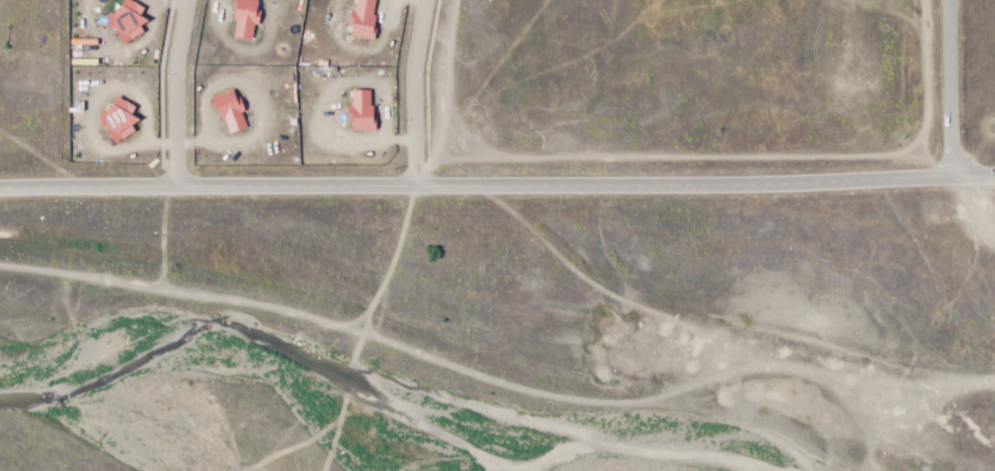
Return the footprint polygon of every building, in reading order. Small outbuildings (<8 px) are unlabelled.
[(141,15),(145,7),(131,0),(126,0),(123,5),(116,10),(116,12),(108,13),(108,27),(115,27),(125,42),(143,30),(140,26),(150,20),(141,15)] [(251,40),(254,25),(259,25),(261,12),(257,11),(259,0),(238,0),(232,36),(251,40)] [(355,12),(351,11),(348,25),(351,26),(349,35),(373,40),(378,16),(373,15),(376,0),(357,0),(355,12)] [(233,88),(209,98),(213,109),(216,108),(220,119),(224,118),(231,135),(248,128),(241,112),(246,110),(240,97),(237,98),(233,88)] [(352,90),(352,107),(347,107),(347,120),(352,120),(352,130),(376,130),(376,121),(374,121),(373,106),(370,106),(370,90),(352,90)] [(141,120),(132,115),(136,107),(118,98),(114,105),(107,110),(107,112),(99,113),(99,127),(106,127),(115,142),(134,130),(131,126),(141,120)]
